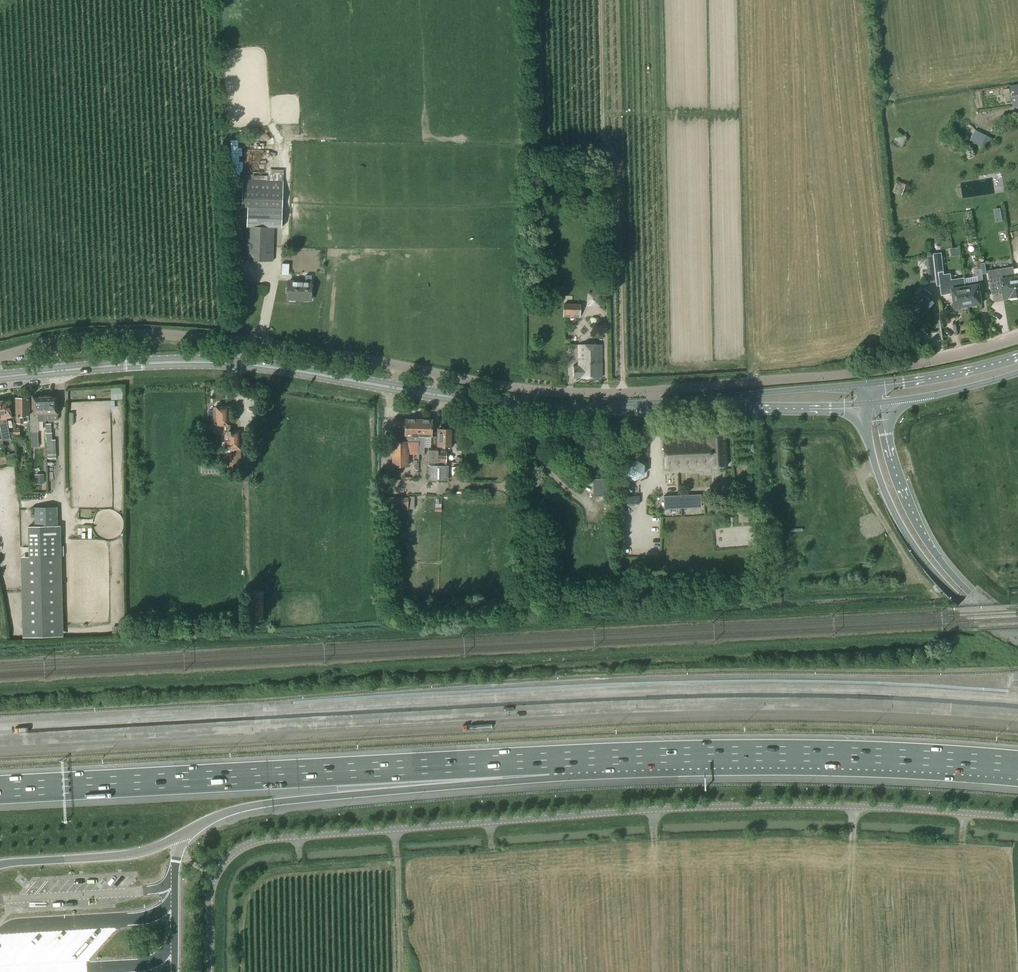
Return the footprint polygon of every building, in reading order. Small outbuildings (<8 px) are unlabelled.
[(982,146),(987,136),(976,130),(971,140),(982,146)] [(907,137),(897,133),(892,144),(902,148),(907,137)] [(234,141),(234,155),(243,155),(243,149),(239,149),(238,141),(234,141)] [(272,262),(274,227),(281,228),(283,183),(243,181),(242,207),(248,207),(245,261),(272,262)] [(906,185),(897,181),(892,192),(902,196),(906,185)] [(933,255),(936,282),(937,282),(937,286),(952,284),(955,308),(968,306),(965,284),(964,279),(952,281),(951,273),(944,274),(942,253),(933,254),(933,255)] [(929,283),(936,282),(933,255),(926,256),(929,283)] [(965,284),(968,306),(982,303),(978,281),(983,280),(982,269),(981,261),(973,262),(974,270),(975,270),(976,280),(977,280),(978,282),(965,284)] [(990,284),(992,295),(1004,293),(1005,298),(1017,296),(1014,274),(1013,267),(988,271),(990,284)] [(312,301),(312,275),(306,275),(306,281),(288,280),(287,300),(312,301)] [(932,294),(923,287),(921,291),(920,290),(909,303),(923,315),(934,301),(930,298),(932,294)] [(588,292),(589,303),(599,302),(599,292),(588,292)] [(563,317),(580,318),(581,304),(564,303),(563,317)] [(602,345),(580,344),(580,366),(573,366),(573,378),(602,378),(602,345)] [(45,415),(45,395),(40,395),(39,396),(32,396),(33,413),(30,413),(31,432),(39,432),(38,415),(45,415)] [(49,395),(45,395),(45,415),(58,415),(57,396),(51,396),(49,395)] [(16,398),(17,423),(24,423),(24,422),(29,422),(28,415),(29,415),(28,397),(16,398)] [(0,430),(2,440),(10,439),(6,418),(12,417),(8,401),(4,402),(4,400),(0,401),(0,426),(1,430),(0,430)] [(223,453),(223,472),(242,471),(241,450),(240,430),(229,431),(228,406),(213,407),(213,410),(208,410),(208,426),(221,426),(222,450),(224,450),(224,453),(223,453)] [(419,440),(419,420),(405,419),(405,420),(392,419),(392,430),(405,430),(404,436),(407,436),(407,440),(419,440)] [(432,420),(419,420),(419,440),(419,447),(419,454),(424,454),(424,437),(431,437),(432,420)] [(51,424),(46,424),(47,452),(56,452),(55,443),(52,444),(51,424)] [(436,447),(436,462),(442,462),(446,462),(446,452),(445,452),(445,446),(452,446),(452,428),(438,428),(438,446),(438,447),(436,447)] [(665,470),(727,466),(725,435),(707,435),(707,438),(664,440),(665,470)] [(397,442),(397,441),(392,441),(392,466),(406,466),(407,442),(397,442)] [(626,474),(634,480),(643,475),(644,465),(635,459),(626,464),(626,474)] [(442,465),(442,462),(436,462),(428,462),(428,480),(448,481),(448,466),(442,465)] [(43,475),(35,475),(36,484),(43,483),(43,475)] [(611,496),(611,479),(594,479),(594,497),(611,496)] [(701,507),(701,494),(664,496),(664,509),(701,507)] [(621,496),(621,504),(639,504),(639,496),(621,496)] [(385,497),(384,510),(407,510),(408,498),(385,497)] [(34,507),(35,531),(58,531),(57,507),(34,507)] [(752,514),(743,514),(744,522),(752,522),(752,514)] [(250,592),(250,608),(263,608),(263,592),(250,592)] [(76,944),(86,934),(83,931),(73,941),(76,944)] [(4,958),(7,962),(24,944),(21,941),(4,958)] [(82,957),(84,960),(96,948),(93,946),(82,957)] [(33,951),(24,962),(27,964),(36,954),(33,951)]
